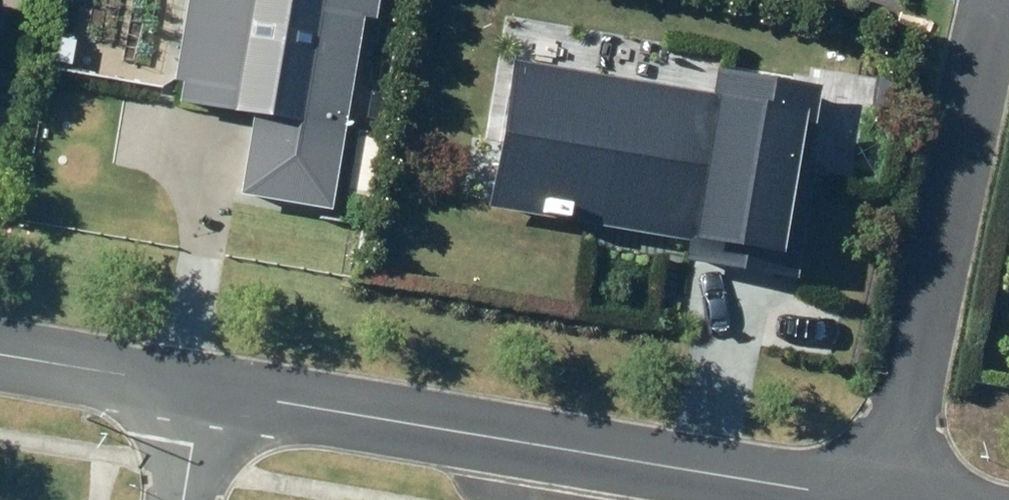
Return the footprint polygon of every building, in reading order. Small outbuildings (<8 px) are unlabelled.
[(183,49),(167,47),(162,82),(179,85),(175,116),(241,125),(231,194),(335,208),(360,19),(377,21),(379,0),(189,0),(183,49)] [(517,63),(496,200),(795,248),(821,84),(724,69),(719,96),(605,78),(608,58),(576,53),(573,72),(517,63)]
